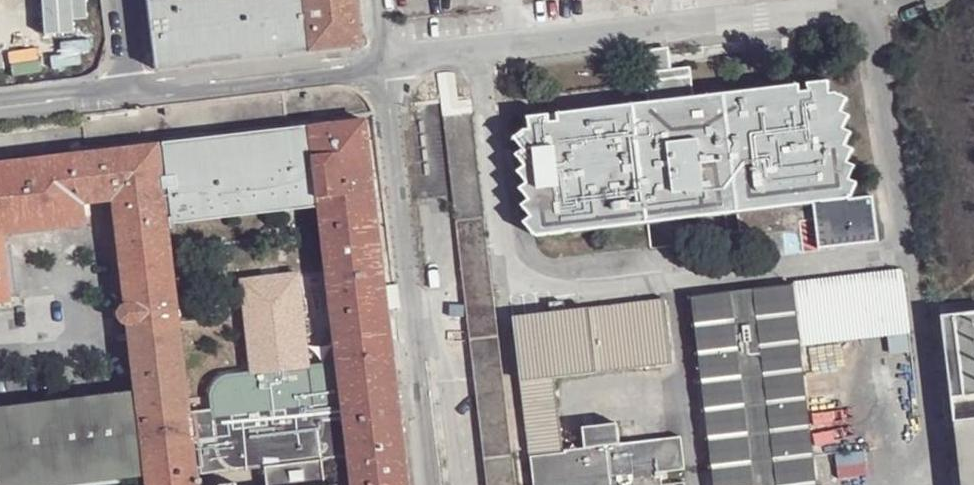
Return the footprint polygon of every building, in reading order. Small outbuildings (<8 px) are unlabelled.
[(353,44),(349,0),(143,0),(149,64),(353,44)] [(559,122),(559,115),(695,99),(694,77),(533,96),(533,118),(550,116),(551,123),(559,122)] [(559,115),(559,122),(551,123),(550,116),(533,118),(529,118),(530,130),(526,131),(516,139),(525,150),(519,155),(527,166),(520,172),(529,183),(522,189),(531,200),(524,206),(533,217),(527,223),(535,234),(536,233),(538,236),(564,231),(574,230),(574,231),(814,203),(849,199),(850,196),(852,196),(857,184),(849,180),(855,167),(847,162),(853,150),(845,146),(851,133),(843,129),(849,116),(842,112),(848,99),(836,94),(830,95),(828,82),(809,84),(809,92),(800,93),(800,86),(695,99),(559,115)] [(453,189),(489,484),(517,484),(471,96),(417,102),(428,192),(453,189)] [(352,457),(356,484),(411,484),(368,122),(313,128),(323,205),(323,210),(341,363),(324,365),(323,357),(312,358),(306,316),(249,324),(254,373),(235,375),(228,378),(222,381),(217,388),(214,396),(216,410),(193,414),(196,442),(200,441),(204,473),(267,466),(269,484),(329,484),(326,460),(352,457)] [(313,128),(160,146),(170,224),(323,205),(313,128)] [(160,146),(0,165),(0,303),(12,302),(4,235),(87,226),(86,217),(91,216),(90,204),(117,201),(129,307),(126,307),(124,309),(122,311),(121,315),(123,337),(133,336),(139,393),(141,410),(148,470),(150,484),(201,484),(196,442),(193,414),(171,228),(170,224),(160,146)] [(849,199),(814,203),(819,247),(878,242),(873,196),(849,199)] [(323,205),(170,224),(171,228),(323,210),(323,205)] [(800,346),(911,334),(904,273),(794,286),(695,298),(717,484),(816,484),(800,346)] [(536,484),(663,484),(662,473),(685,470),(682,438),(622,445),(619,425),(585,429),(587,449),(563,452),(555,379),(674,364),(666,301),(565,313),(564,304),(552,305),(553,315),(516,318),(536,484)] [(958,314),(961,398),(973,396),(973,312),(958,314)] [(101,403),(109,405),(114,407),(120,413),(141,410),(139,393),(0,409),(0,414),(101,403)] [(148,470),(141,410),(120,413),(114,407),(109,405),(101,403),(0,414),(0,484),(119,484),(118,473),(148,470)] [(962,421),(964,484),(973,484),(973,419),(962,421)]
